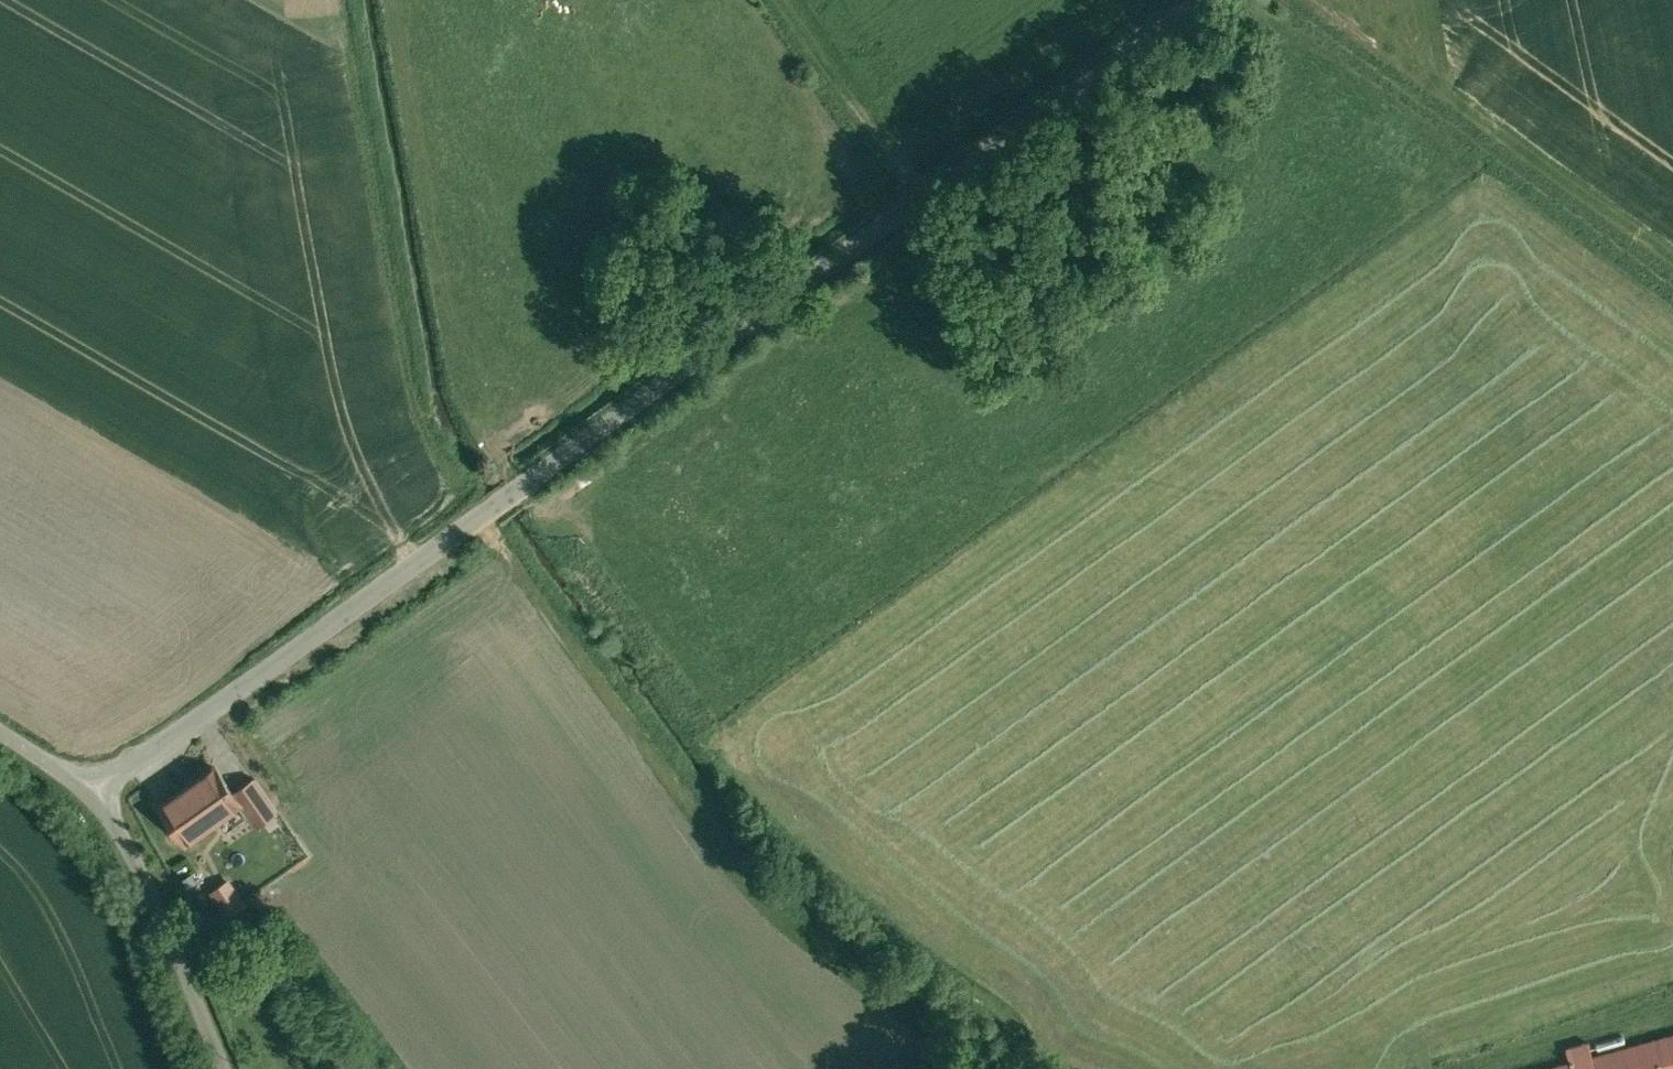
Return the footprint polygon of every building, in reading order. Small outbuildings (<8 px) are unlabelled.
[(241,803),(216,766),(162,804),(187,840),(241,803)] [(279,810),(256,777),(239,789),(249,804),(245,807),(257,825),(279,810)] [(225,914),(246,900),(229,874),(208,887),(225,914)] [(1595,1060),(1591,1044),(1567,1050),(1572,1067),(1564,1068),(1672,1068),(1672,1038),(1595,1060)]
